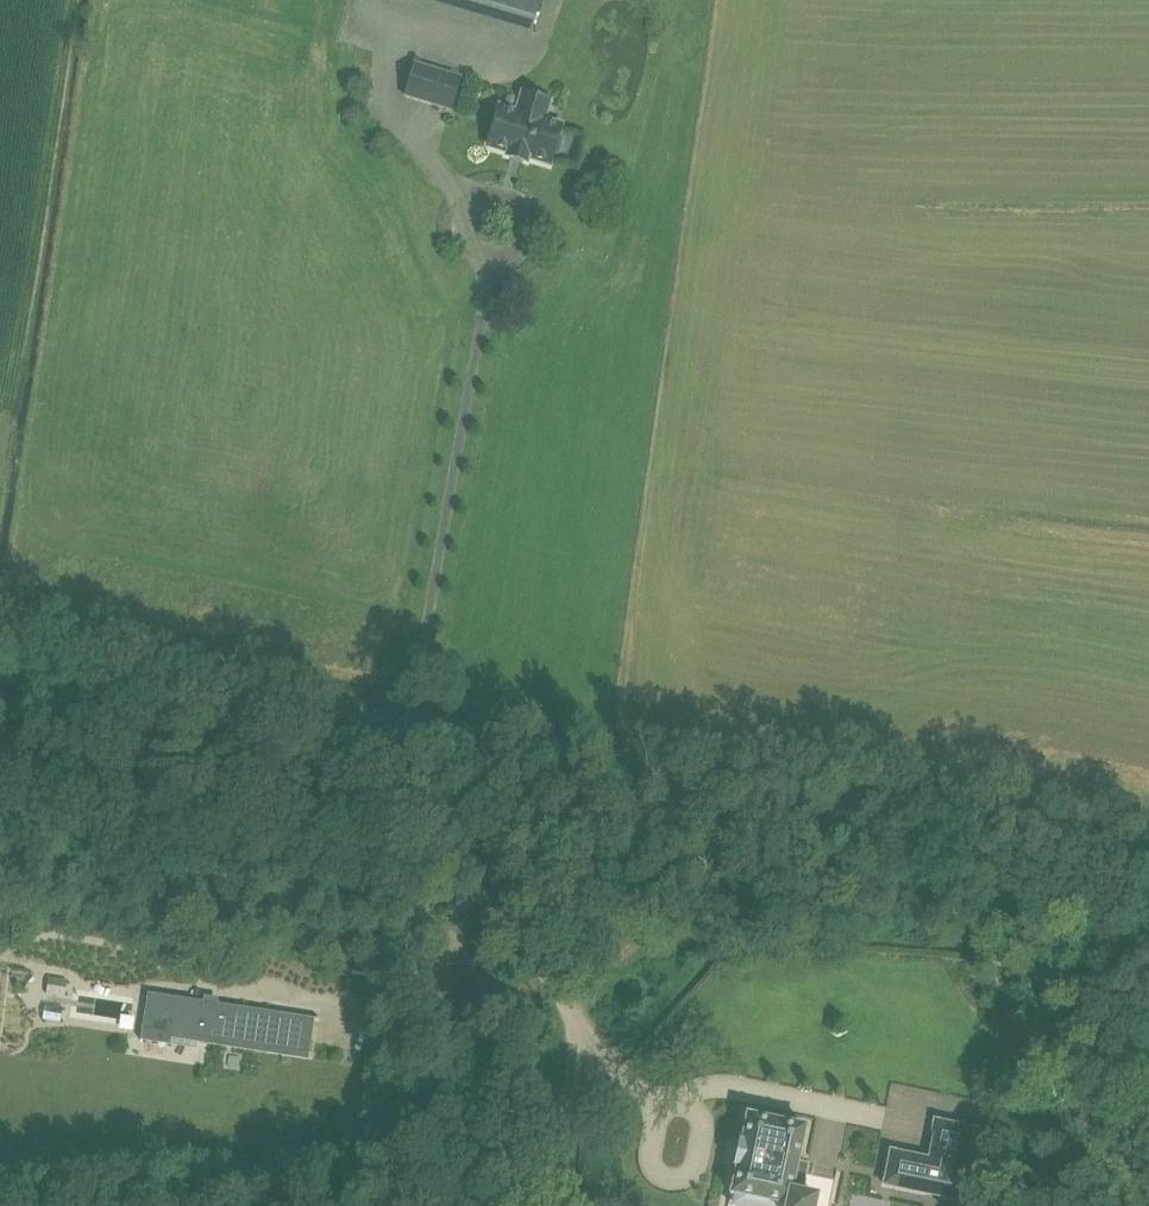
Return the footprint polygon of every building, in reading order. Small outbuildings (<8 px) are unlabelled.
[(529,38),(541,0),(403,0),(529,38)] [(405,98),(451,111),(460,79),(415,66),(405,98)] [(489,148),(509,153),(508,157),(527,162),(528,159),(549,165),(552,155),(558,155),(563,140),(557,137),(560,127),(544,122),(549,104),(523,96),(517,114),(501,109),(489,148)] [(100,986),(82,983),(80,998),(98,1001),(100,986)] [(157,994),(152,1027),(172,1030),(171,1036),(198,1040),(198,1034),(272,1045),(277,1013),(157,994)] [(62,1005),(44,1003),(42,1018),(60,1021),(62,1005)] [(309,1040),(282,1036),(281,1047),(307,1051),(309,1040)] [(730,1194),(785,1204),(785,1205),(813,1205),(815,1196),(802,1193),(807,1163),(796,1161),(803,1127),(745,1115),(745,1118),(740,1143),(738,1143),(738,1145),(734,1163),(734,1166),(736,1166),(730,1194)] [(928,1159),(889,1151),(883,1185),(960,1200),(974,1127),(935,1120),(928,1159)]
